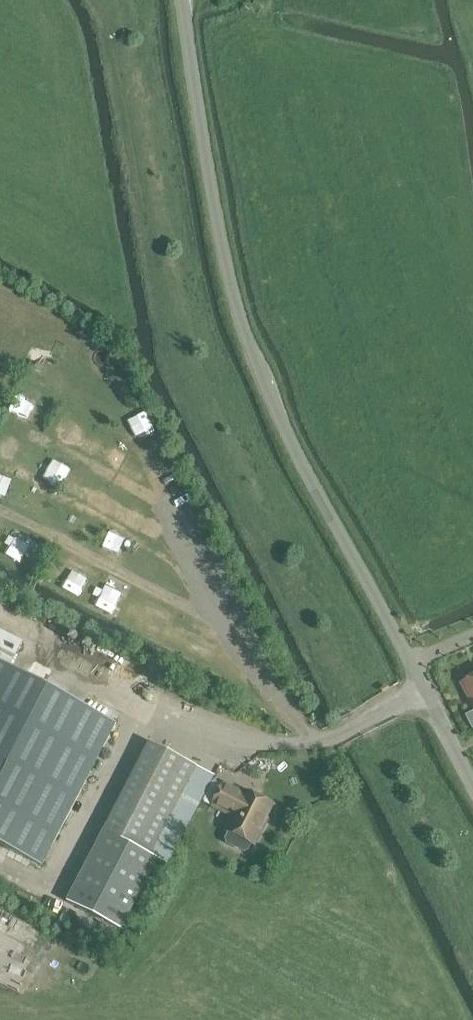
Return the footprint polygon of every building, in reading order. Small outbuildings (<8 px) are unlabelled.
[(5,496),(12,478),(0,473),(0,494),(5,496)] [(22,561),(30,544),(13,535),(4,553),(22,561)] [(97,606),(115,612),(126,582),(109,575),(97,606)] [(42,865),(117,723),(36,681),(11,667),(20,649),(23,643),(4,633),(0,631),(0,843),(42,865)] [(75,641),(72,643),(73,647),(76,649),(79,648),(80,644),(78,641),(75,641)] [(88,648),(85,650),(86,654),(89,656),(92,655),(93,651),(91,648),(88,648)] [(460,684),(472,710),(472,677),(460,684)] [(468,723),(472,721),(472,712),(465,717),(468,723)] [(151,856),(197,767),(151,743),(67,903),(121,931),(158,860),(151,856)] [(245,795),(224,785),(213,806),(234,817),(227,831),(230,833),(227,839),(228,843),(244,851),(248,850),(251,843),(254,845),(274,806),(247,792),(245,795)]
